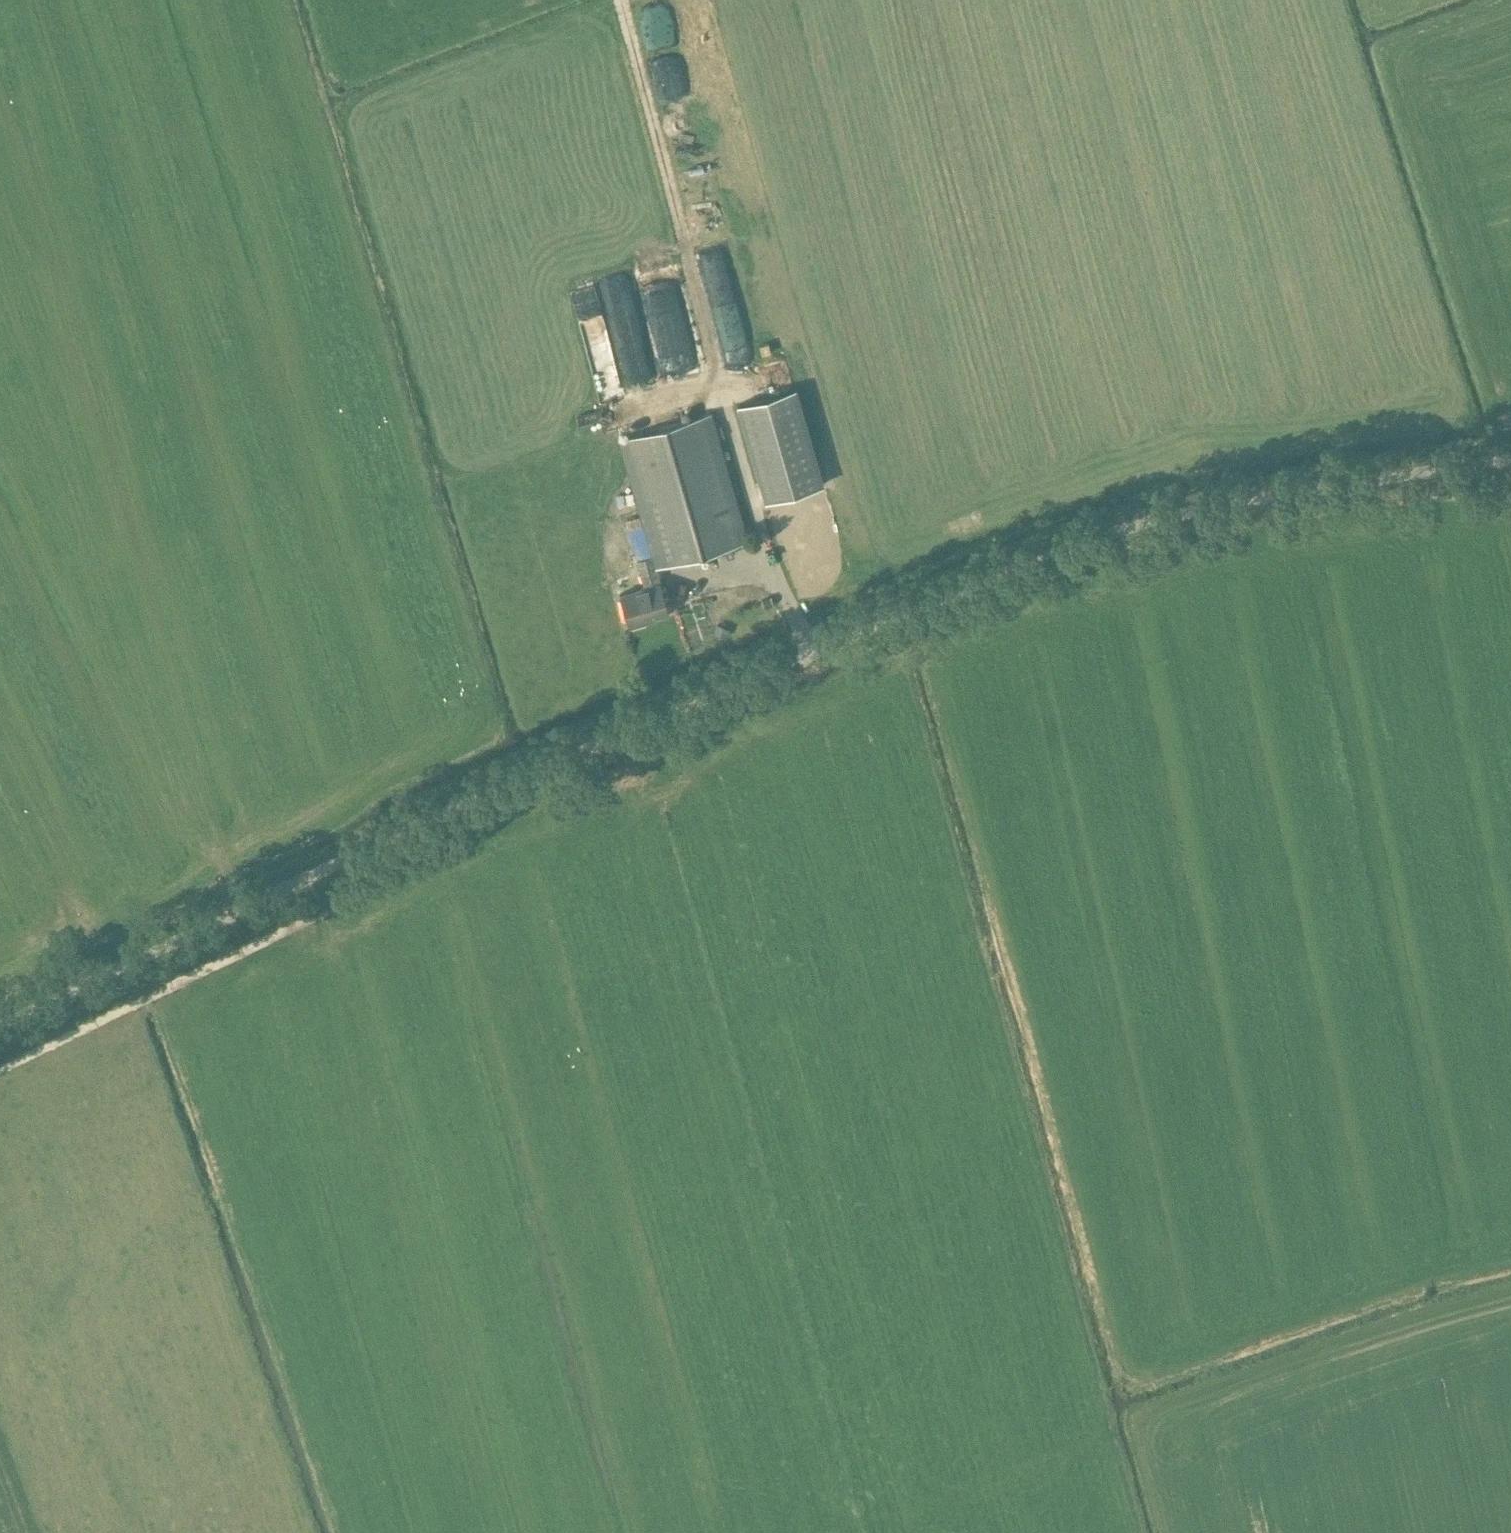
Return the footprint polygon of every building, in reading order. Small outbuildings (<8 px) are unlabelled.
[(673,379),(702,371),(670,260),(641,268),(673,379)] [(620,345),(644,337),(624,271),(600,278),(620,345)] [(580,313),(600,399),(625,393),(605,307),(580,313)] [(737,405),(765,501),(823,484),(795,388),(737,405)] [(712,413),(618,440),(651,556),(636,560),(644,588),(620,595),(629,626),(647,621),(646,618),(669,612),(660,583),(656,568),(748,541),(712,413)]
